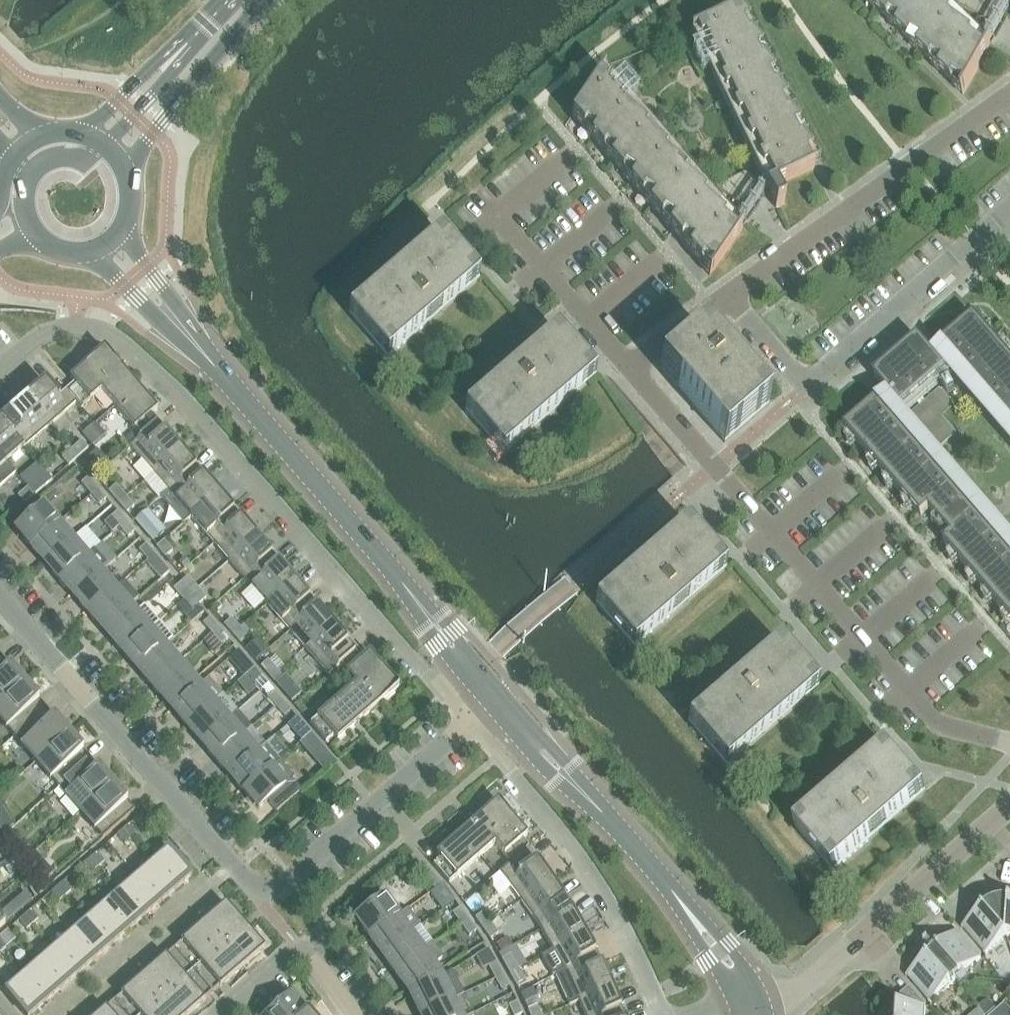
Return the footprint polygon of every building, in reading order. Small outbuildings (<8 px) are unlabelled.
[(881,3),(877,10),(889,22),(891,18),(902,24),(898,31),(910,43),(913,38),(923,44),(919,52),(932,64),(934,59),(945,65),(941,73),(953,85),(955,80),(966,86),(962,93),(964,95),(992,45),(990,44),(986,51),(972,40),(974,37),(951,19),(953,16),(932,0),(876,0),(881,3)] [(988,21),(1000,0),(950,0),(988,21)] [(775,185),(773,186),(767,189),(776,208),(785,204),(777,186),(815,168),(814,166),(813,166),(808,155),(813,153),(801,140),(800,140),(795,130),(800,127),(788,114),(786,115),(781,105),(787,101),(776,88),(773,89),(768,79),(775,75),(763,62),(761,63),(756,53),(762,50),(750,36),(748,37),(743,27),(749,24),(738,10),(691,33),(692,35),(696,33),(700,41),(704,40),(712,55),(708,57),(713,67),(717,66),(724,81),(721,83),(726,93),(729,91),(737,107),(733,109),(738,119),(742,117),(750,133),(746,135),(751,145),(755,143),(762,159),(759,161),(764,171),(767,169),(775,185)] [(604,69),(573,116),(584,129),(587,124),(597,131),(592,138),(603,151),(606,147),(616,154),(611,161),(623,174),(626,170),(636,176),(631,183),(642,196),(645,192),(655,199),(650,206),(662,219),(664,215),(674,222),(670,229),(681,242),(684,237),(694,244),(689,251),(700,264),(703,260),(713,267),(709,274),(710,276),(743,229),(741,227),(737,233),(724,222),(726,218),(704,199),(706,196),(685,176),(687,173),(665,154),(668,150),(646,131),(648,128),(626,108),(629,105),(607,86),(609,83),(602,76),(606,70),(604,69)] [(757,181),(746,173),(716,187),(741,204),(757,181)] [(392,286),(354,319),(362,329),(370,322),(382,337),(375,344),(388,359),(481,278),(446,239),(408,272),(414,280),(399,293),(392,286)] [(944,343),(941,346),(1009,425),(1009,357),(975,317),(944,343)] [(674,357),(671,360),(672,362),(665,368),(664,366),(660,369),(678,389),(684,384),(698,399),(692,405),(725,444),(770,405),(705,330),(702,333),(703,334),(696,341),(695,339),(692,342),(693,343),(686,350),(684,348),(681,351),(682,352),(675,359),(674,357)] [(558,331),(465,411),(478,426),(486,419),(498,434),(491,441),(500,451),(538,417),(532,409),(547,396),(554,404),(592,370),(558,331)] [(919,338),(874,377),(903,410),(948,371),(919,338)] [(102,392),(142,437),(142,438),(161,421),(154,414),(158,410),(130,377),(132,376),(125,368),(123,369),(105,349),(82,368),(102,392)] [(82,409),(102,392),(82,368),(71,378),(75,383),(67,390),(77,403),(82,409)] [(51,425),(77,403),(67,390),(58,397),(46,383),(28,399),(51,425)] [(25,448),(51,425),(28,399),(11,413),(11,414),(24,428),(15,436),(25,448)] [(1009,619),(1009,551),(879,400),(845,429),(922,518),(930,511),(952,536),(944,543),(1009,619)] [(25,448),(15,436),(24,428),(11,414),(11,413),(9,410),(0,417),(0,421),(1,422),(0,423),(0,454),(8,463),(25,448)] [(82,431),(93,443),(104,433),(93,421),(82,431)] [(131,447),(154,474),(181,451),(166,434),(170,431),(161,421),(142,438),(142,437),(131,447)] [(82,441),(72,450),(79,458),(88,449),(82,441)] [(79,458),(72,450),(62,458),(69,466),(79,458)] [(154,474),(169,491),(181,481),(189,490),(203,477),(204,478),(207,475),(198,464),(195,468),(181,451),(154,474)] [(8,463),(0,454),(0,489),(18,474),(8,463)] [(86,462),(95,472),(104,464),(96,454),(86,462)] [(169,491),(161,499),(184,525),(192,518),(218,494),(204,478),(203,477),(193,486),(189,490),(181,481),(169,491)] [(39,478),(29,488),(35,495),(46,486),(39,478)] [(82,484),(92,494),(99,488),(89,478),(82,484)] [(110,492),(119,502),(126,496),(117,485),(110,492)] [(35,495),(29,488),(18,497),(24,505),(35,495)] [(99,488),(92,494),(101,505),(108,499),(99,488)] [(192,518),(215,544),(227,533),(219,524),(233,512),(233,511),(218,494),(192,518)] [(126,496),(119,502),(128,513),(136,506),(126,496)] [(17,530),(32,547),(59,523),(44,506),(17,530)] [(215,544),(230,561),(256,538),(242,521),(245,518),(236,508),(233,511),(233,512),(219,524),(227,533),(215,544)] [(148,509),(135,520),(153,542),(166,531),(148,509)] [(113,534),(121,528),(128,522),(119,512),(104,524),(113,534)] [(128,522),(121,528),(129,537),(136,531),(128,522)] [(32,547),(46,563),(73,539),(59,523),(32,547)] [(629,627),(621,633),(635,648),(728,568),(693,528),(654,562),(661,569),(645,583),(639,575),(600,609),(609,618),(616,612),(629,627)] [(230,561),(245,578),(257,568),(265,577),(279,564),(280,565),(283,562),(274,552),(271,555),(256,538),(230,561)] [(46,563),(60,580),(88,556),(73,539),(46,563)] [(165,541),(158,547),(166,557),(174,550),(165,541)] [(140,550),(150,561),(157,555),(147,544),(140,550)] [(74,596),(102,572),(110,566),(95,549),(88,556),(60,580),(74,596)] [(150,561),(147,564),(161,580),(170,572),(171,571),(157,555),(150,561)] [(245,578),(268,605),(294,582),(280,565),(279,564),(265,577),(257,568),(245,578)] [(74,596),(88,612),(116,588),(102,572),(74,596)] [(189,577),(181,584),(191,594),(198,588),(189,577)] [(105,628),(108,631),(134,609),(131,606),(140,598),(125,581),(116,588),(88,612),(103,630),(105,628)] [(294,582),(268,605),(291,631),(303,621),(295,611),(309,599),(309,598),(312,595),(302,584),(299,587),(294,582)] [(175,590),(184,600),(191,594),(181,584),(175,590)] [(198,588),(191,594),(200,605),(207,598),(198,588)] [(191,594),(184,600),(193,611),(200,605),(191,594)] [(291,631),(306,648),(332,625),(318,609),(321,606),(312,595),(309,598),(309,599),(295,611),(303,621),(291,631)] [(222,607),(218,602),(213,606),(217,611),(222,607)] [(109,636),(123,653),(160,622),(145,604),(136,612),(134,609),(108,631),(111,634),(109,636)] [(204,624),(214,635),(220,629),(211,618),(204,624)] [(225,625),(234,635),(241,628),(233,618),(225,625)] [(138,669),(166,646),(174,638),(160,622),(123,653),(138,669)] [(241,628),(234,635),(240,642),(251,633),(244,625),(241,628)] [(330,676),(341,666),(341,665),(359,649),(350,639),(346,642),(332,625),(306,648),(330,676)] [(220,629),(214,635),(223,645),(230,639),(220,629)] [(246,649),(256,661),(267,651),(257,639),(246,649)] [(770,707),(776,715),(815,682),(780,642),(688,722),(701,737),(708,731),(721,746),(714,752),(722,762),(761,728),(754,721),(770,707)] [(138,669),(152,686),(180,662),(166,646),(138,669)] [(341,665),(341,666),(357,684),(380,664),(370,653),(365,656),(359,649),(341,665)] [(239,663),(248,674),(255,668),(245,657),(239,663)] [(25,683),(10,666),(9,668),(1,659),(0,660),(0,705),(25,683)] [(262,666),(272,678),(279,671),(269,660),(262,666)] [(169,702),(172,705),(198,682),(180,662),(152,686),(167,703),(169,702)] [(357,684),(351,689),(371,712),(372,714),(380,707),(379,705),(400,687),(380,664),(357,684)] [(255,668),(248,674),(257,684),(264,678),(255,668)] [(279,671),(272,678),(281,689),(289,683),(279,671)] [(173,709),(188,727),(224,695),(209,678),(200,685),(198,682),(172,705),(174,708),(173,709)] [(15,737),(46,710),(38,701),(40,700),(25,683),(0,705),(0,720),(15,737)] [(300,693),(293,685),(284,692),(292,701),(300,693)] [(351,689),(331,706),(351,729),(371,712),(351,689)] [(268,697),(277,707),(284,701),(275,691),(268,697)] [(188,727),(202,743),(238,712),(224,695),(188,727)] [(284,701),(277,707),(285,717),(292,711),(284,701)] [(351,729),(331,706),(318,717),(311,724),(327,742),(334,736),(338,740),(351,729)] [(15,737),(37,762),(69,734),(55,717),(53,718),(46,710),(15,737)] [(216,759),(244,735),(252,728),(238,712),(202,743),(216,759)] [(296,730),(306,741),(313,735),(303,724),(296,730)] [(37,762),(59,787),(90,761),(82,752),(84,751),(69,734),(37,762)] [(216,759),(230,776),(258,752),(244,735),(216,759)] [(313,735),(306,741),(315,751),(322,745),(313,735)] [(258,752),(230,776),(244,792),(281,761),(266,745),(266,744),(258,752)] [(335,762),(327,752),(317,761),(325,771),(335,762)] [(821,857),(834,872),(927,792),(892,752),(854,785),(860,793),(845,806),(838,799),(799,832),(808,842),(816,836),(828,850),(821,857)] [(59,787),(81,813),(114,785),(99,767),(97,769),(90,761),(59,787)] [(281,761),(244,792),(259,809),(268,801),(277,812),(302,790),(293,780),(295,778),(281,761)] [(114,785),(81,813),(104,839),(134,812),(126,803),(128,801),(114,785)] [(4,835),(14,827),(15,826),(0,801),(0,828),(4,835)] [(489,849),(495,844),(519,824),(499,801),(477,819),(476,818),(468,825),(469,826),(489,849)] [(495,844),(511,862),(512,863),(530,847),(524,839),(528,835),(519,824),(495,844)] [(130,825),(124,830),(132,839),(138,834),(130,825)] [(470,867),(489,849),(469,826),(449,843),(470,867)] [(14,827),(4,835),(11,843),(21,835),(14,827)] [(126,844),(132,839),(124,830),(118,835),(126,844)] [(450,884),(470,867),(449,843),(437,854),(441,859),(433,865),(450,884)] [(509,883),(522,901),(551,881),(538,863),(542,861),(530,847),(512,863),(511,862),(500,872),(509,883)] [(170,848),(152,863),(176,890),(193,875),(170,848)] [(37,851),(25,861),(43,882),(55,872),(37,851)] [(97,853),(91,858),(99,867),(105,862),(97,853)] [(93,872),(99,867),(91,858),(85,863),(93,872)] [(12,859),(3,865),(7,873),(17,867),(12,859)] [(425,870),(415,859),(405,868),(415,879),(425,870)] [(152,863),(136,877),(160,904),(176,890),(152,863)] [(426,878),(435,889),(442,883),(432,872),(426,878)] [(136,877),(120,891),(143,918),(160,904),(136,877)] [(535,920),(541,931),(555,923),(548,911),(564,899),(563,898),(551,881),(522,901),(535,920)] [(64,882),(58,887),(66,896),(72,891),(64,882)] [(442,883),(435,889),(444,899),(451,893),(442,883)] [(60,901),(66,896),(58,887),(52,892),(60,901)] [(31,891),(16,904),(22,910),(36,898),(31,891)] [(120,891),(104,905),(127,932),(143,918),(120,891)] [(997,904),(1007,936),(1009,936),(1009,893),(1009,900),(997,904)] [(541,931),(552,950),(584,933),(573,914),(577,911),(567,896),(563,898),(564,899),(548,911),(555,923),(541,931)] [(356,919),(369,937),(399,915),(386,897),(356,919)] [(1007,936),(997,904),(984,909),(978,902),(977,903),(978,903),(972,908),(970,910),(969,912),(969,915),(970,918),(971,920),(963,927),(986,954),(1007,936)] [(182,943),(167,956),(167,955),(122,995),(107,1008),(106,1008),(98,1014),(189,1014),(206,1001),(205,1000),(220,987),(221,987),(266,948),(226,903),(182,942),(182,943)] [(104,905),(87,920),(111,946),(127,932),(104,905)] [(382,955),(412,933),(421,926),(408,908),(399,915),(369,937),(382,955)] [(453,913),(461,924),(468,919),(461,908),(453,913)] [(32,910),(25,915),(33,924),(39,919),(32,910)] [(476,918),(484,929),(491,923),(484,912),(476,918)] [(27,930),(33,924),(25,915),(19,920),(27,930)] [(468,919),(461,924),(470,936),(477,931),(468,919)] [(87,920),(71,934),(94,961),(111,946),(87,920)] [(491,923),(484,929),(492,939),(499,934),(491,923)] [(937,950),(933,954),(956,980),(982,958),(958,931),(950,939),(948,937),(945,936),(943,936),(940,936),(938,938),(932,943),(932,942),(931,943),(937,950)] [(382,955),(395,973),(425,951),(412,933),(382,955)] [(552,950),(564,970),(578,962),(584,975),(602,967),(603,968),(607,966),(599,949),(594,951),(584,933),(552,950)] [(71,934),(54,948),(78,975),(94,961),(71,934)] [(501,953),(513,946),(509,939),(498,946),(501,953)] [(408,991),(410,993),(441,974),(438,969),(434,964),(442,958),(442,955),(434,944),(425,951),(395,973),(408,991)] [(54,948),(38,962),(61,989),(78,975),(54,948)] [(489,949),(476,958),(482,969),(489,966),(495,962),(489,949)] [(956,980),(933,954),(929,958),(923,950),(922,951),(922,952),(916,956),(915,958),(914,961),(914,963),(914,966),(916,968),(907,976),(931,1003),(956,980)] [(502,958),(511,974),(519,968),(512,954),(502,958)] [(38,962),(22,977),(45,1004),(61,989),(38,962)] [(489,966),(496,979),(504,975),(497,962),(495,962),(489,966)] [(564,970),(556,975),(570,1006),(579,1002),(612,987),(603,968),(602,967),(584,975),(578,962),(564,970)] [(519,968),(511,974),(517,985),(526,981),(519,968)] [(410,993),(412,996),(421,1014),(422,1014),(454,999),(464,994),(453,971),(445,976),(444,979),(441,974),(410,993)] [(504,975),(496,979),(502,991),(510,986),(504,975)] [(22,977),(5,991),(25,1014),(32,1014),(45,1004),(22,977)] [(621,1008),(620,1007),(612,987),(579,1002),(585,1014),(605,1014),(621,1008)] [(926,1007),(910,987),(901,995),(907,1002),(906,1005),(898,1005),(897,1014),(926,1014),(926,1007)] [(538,998),(532,988),(522,994),(527,1004),(538,998)] [(309,1013),(293,995),(270,1014),(307,1014),(309,1013)] [(454,999),(422,1014),(462,1014),(454,999)] [(514,1014),(521,1014),(523,1014),(518,1002),(509,1006),(514,1014)] [(985,1014),(988,1014),(996,1008),(991,1002),(985,1002),(979,1007),(980,1008),(985,1014)] [(625,1005),(620,1007),(621,1008),(605,1014),(628,1014),(625,1005)] [(531,1014),(542,1014),(538,1006),(528,1010),(531,1014)]
